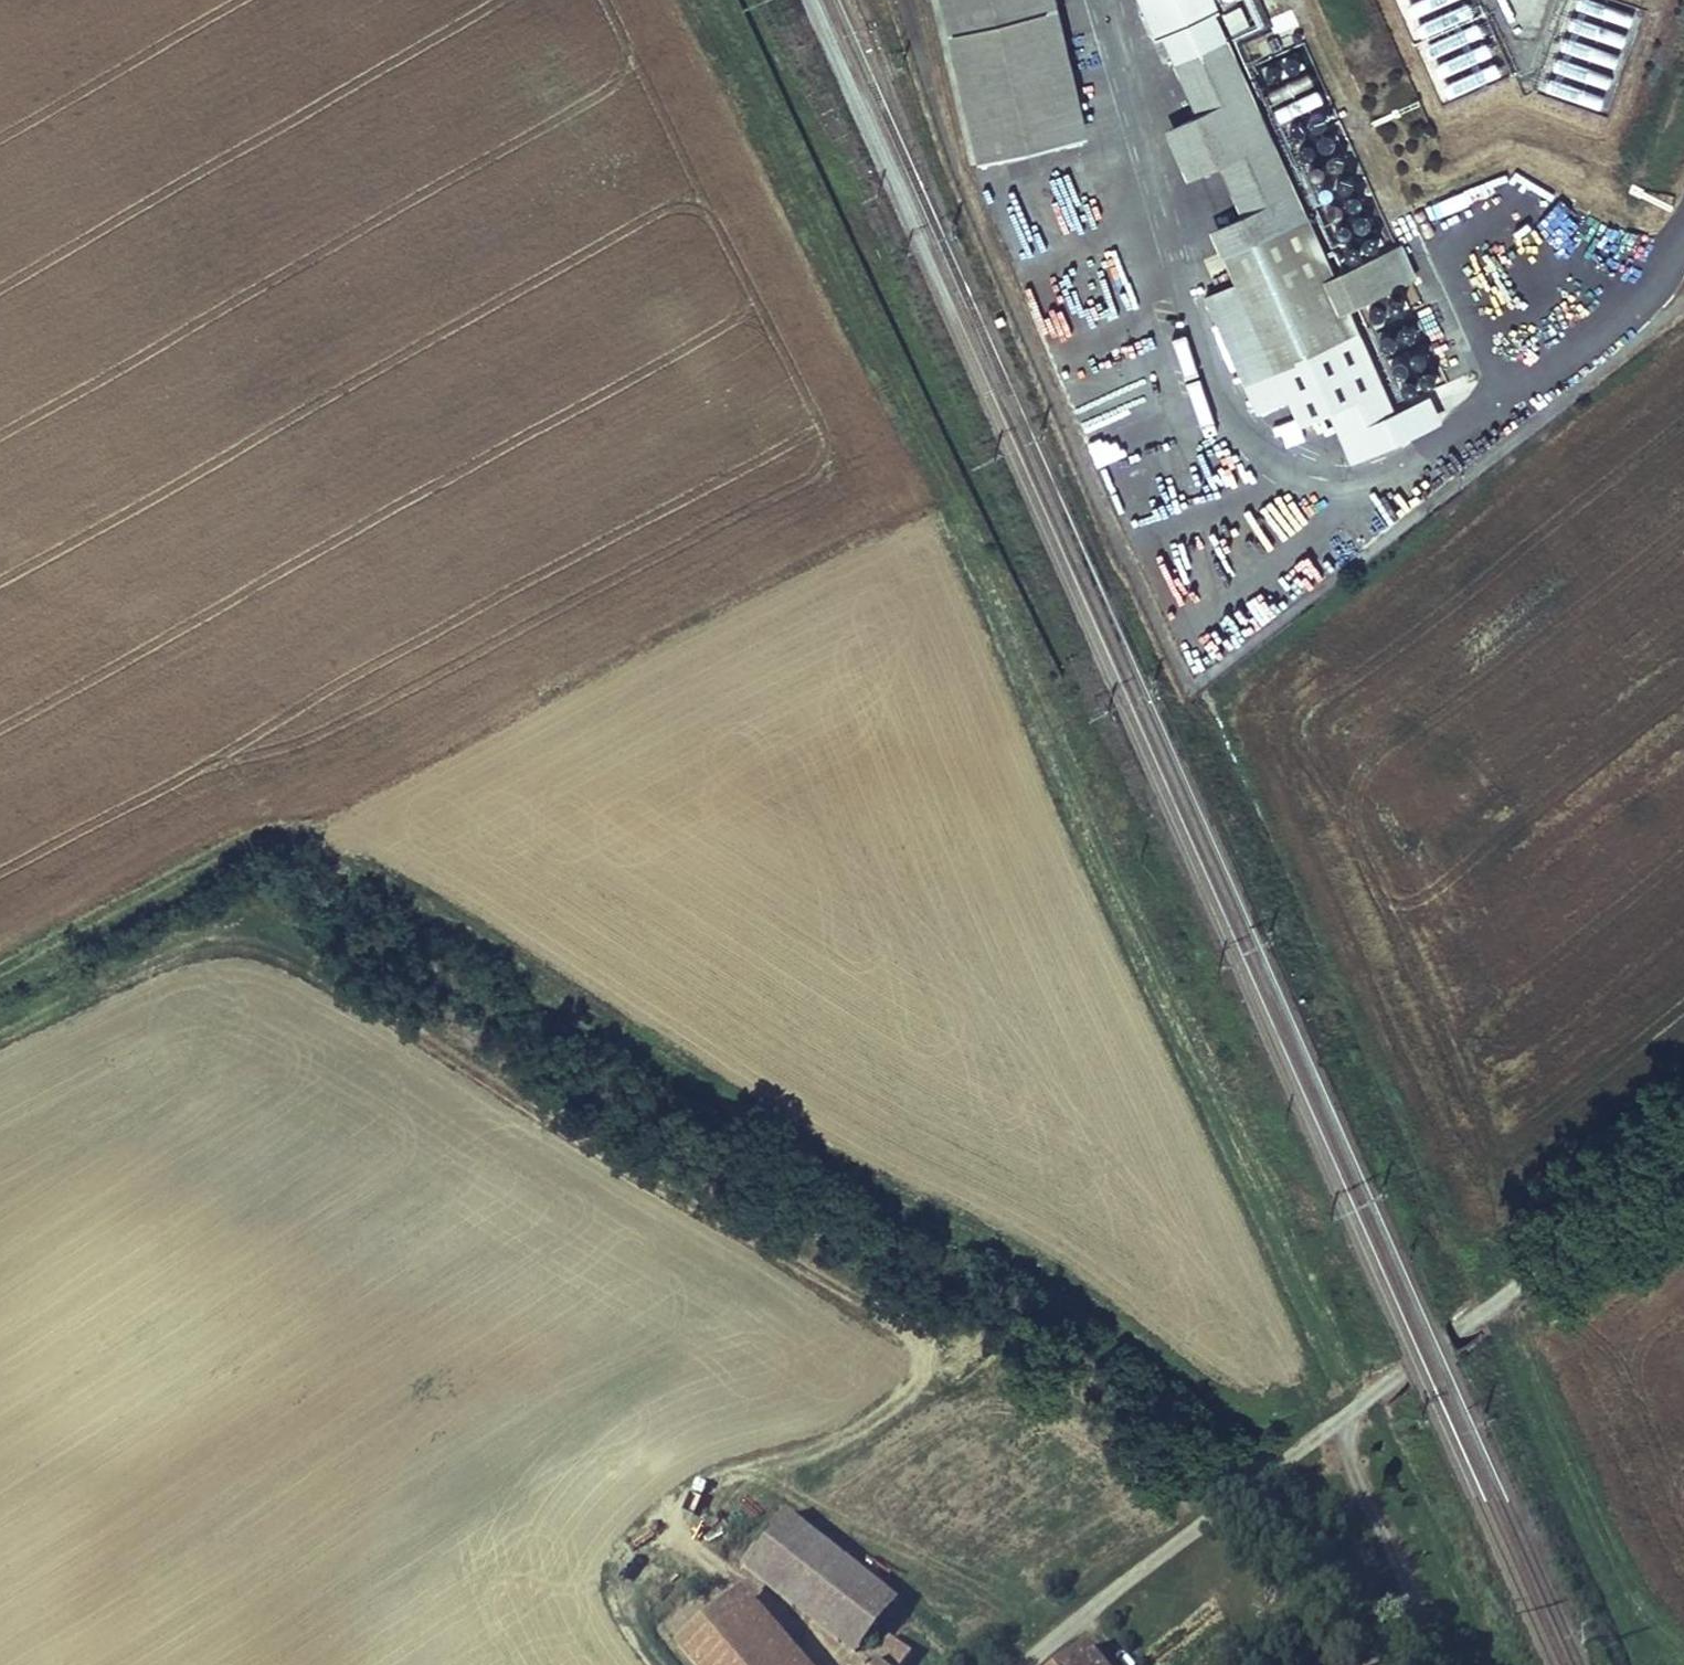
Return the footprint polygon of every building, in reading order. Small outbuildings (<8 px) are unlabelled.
[(976,162),(1088,135),(1056,0),(936,0),(976,162)] [(1155,39),(1159,36),(1214,11),(1218,11),(1213,0),(1138,0),(1155,39)] [(1229,36),(1258,25),(1251,3),(1221,14),(1229,36)] [(1214,11),(1159,36),(1193,112),(1250,86),(1214,11)] [(1310,217),(1250,86),(1193,112),(1157,128),(1184,186),(1222,168),(1244,217),(1210,232),(1221,256),(1310,217)] [(1335,275),(1310,217),(1221,256),(1233,283),(1205,295),(1255,415),(1287,402),(1299,428),(1329,416),(1352,466),(1440,423),(1430,396),(1394,410),(1352,311),(1416,278),(1401,245),(1335,275)] [(863,1654),(855,1664),(909,1664),(917,1655),(896,1639),(884,1654),(872,1644),(904,1603),(788,1511),(747,1562),(863,1654)] [(679,1638),(702,1664),(785,1664),(727,1597),(679,1638)] [(1087,1646),(1065,1664),(1103,1664),(1087,1646)]
